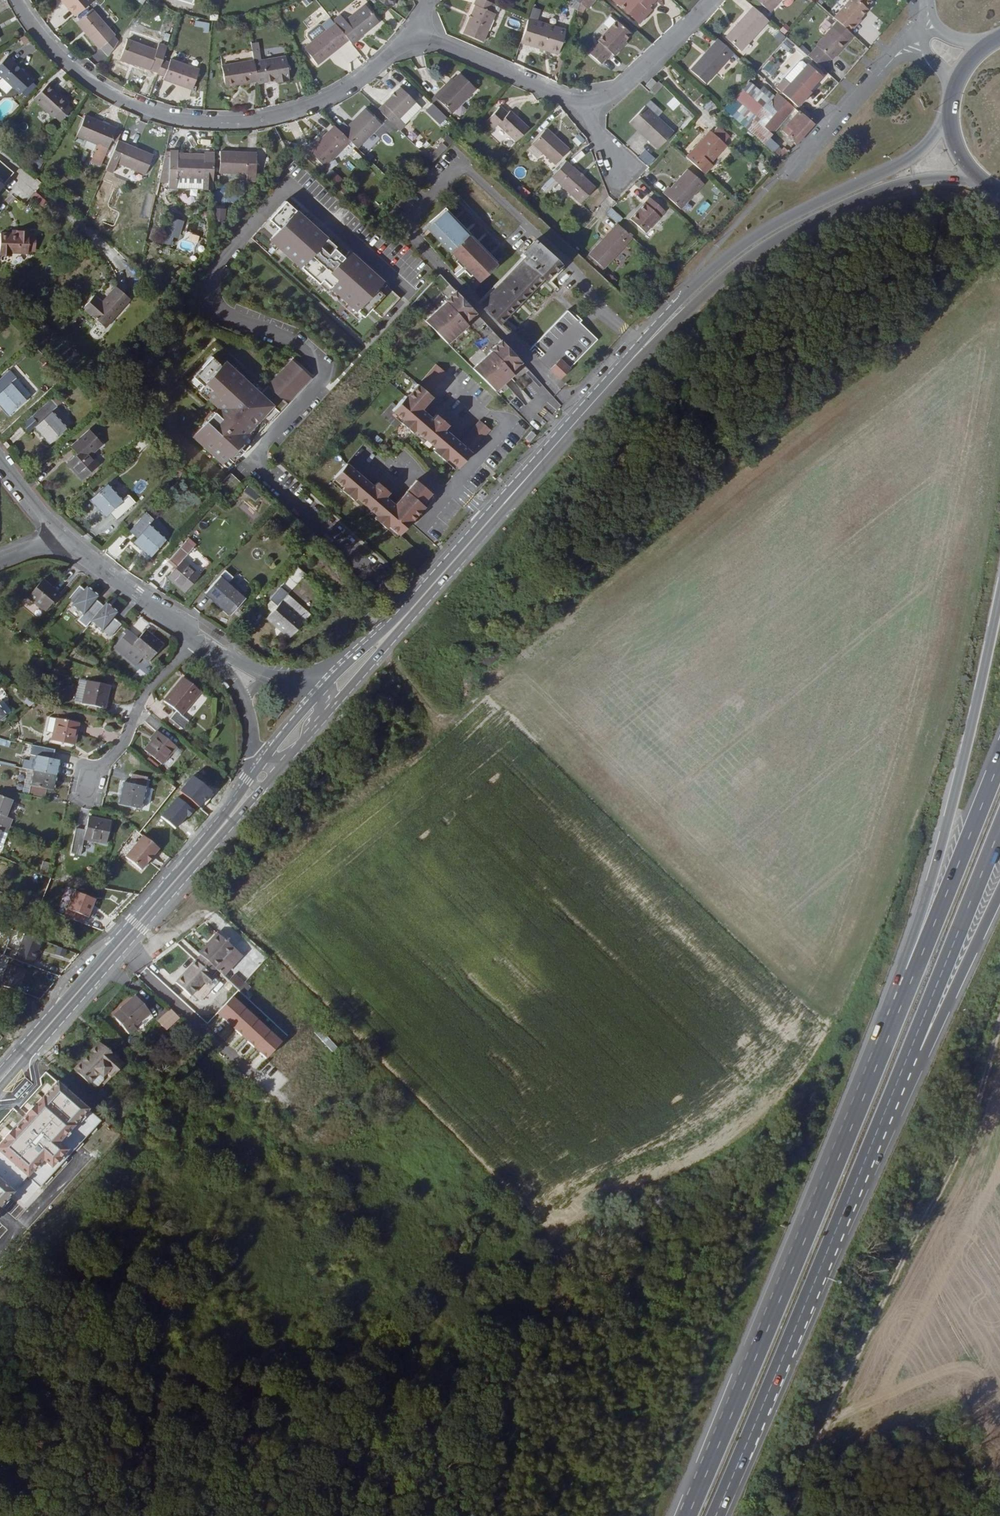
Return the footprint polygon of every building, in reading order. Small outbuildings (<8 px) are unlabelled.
[(76,16),(94,1),(93,0),(62,0),(76,16)] [(390,9),(392,3),(393,4),(394,0),(379,0),(390,9)] [(486,0),(475,0),(474,3),(475,4),(463,32),(482,41),(495,13),(492,12),(496,4),(488,1),(486,0)] [(595,0),(584,0),(580,4),(587,10),(596,1),(595,0)] [(656,0),(613,0),(638,23),(648,12),(643,8),(648,2),(651,5),(656,0)] [(782,0),(756,0),(770,13),(782,0)] [(834,18),(838,21),(851,33),(857,26),(855,24),(860,18),(869,9),(867,8),(873,2),(871,0),(850,0),(834,18)] [(340,17),(334,23),(335,25),(349,41),(351,45),(378,22),(365,5),(344,22),(340,17)] [(768,21),(752,7),(737,25),(739,27),(728,40),(741,52),(768,21)] [(533,8),(529,18),(537,21),(541,10),(533,8)] [(114,36),(115,35),(93,10),(77,24),(99,49),(100,48),(114,36)] [(885,10),(879,16),(885,21),(890,15),(885,10)] [(595,34),(585,46),(596,55),(606,45),(609,47),(617,39),(616,38),(626,26),(611,13),(593,33),(595,34)] [(256,18),(247,19),(248,28),(257,27),(256,18)] [(330,18),(321,26),(326,32),(335,25),(334,23),(330,18)] [(566,31),(528,19),(521,43),(558,54),(566,31)] [(210,24),(196,21),(195,27),(204,29),(204,32),(209,33),(210,24)] [(832,59),(854,36),(851,33),(838,21),(817,45),(818,46),(808,56),(823,69),(832,59)] [(786,24),(780,31),(785,35),(790,28),(786,24)] [(317,65),(349,41),(335,25),(326,32),(312,43),(304,49),(317,65)] [(737,25),(725,38),(728,40),(739,27),(737,25)] [(308,37),(312,43),(326,32),(321,26),(318,26),(308,33),(308,37)] [(132,32),(129,40),(157,50),(160,43),(157,42),(132,32)] [(786,37),(779,32),(774,38),(780,43),(786,37)] [(108,57),(118,41),(114,36),(100,48),(108,57)] [(158,73),(163,60),(168,46),(160,43),(157,50),(129,40),(122,59),(158,73)] [(734,53),(718,40),(713,46),(714,47),(705,59),(703,57),(691,70),(706,84),(734,53)] [(793,47),(786,40),(781,47),(787,53),(793,47)] [(261,59),(258,43),(251,44),(254,60),(261,59)] [(810,53),(802,45),(799,48),(807,56),(810,53)] [(714,47),(713,46),(703,57),(705,59),(714,47)] [(5,49),(0,55),(0,74),(15,88),(30,72),(5,49)] [(254,62),(257,81),(258,84),(275,81),(276,83),(287,81),(287,79),(289,78),(285,57),(254,62)] [(170,63),(163,60),(158,73),(158,74),(165,77),(164,79),(176,83),(177,81),(193,87),(200,70),(171,59),(170,63)] [(226,87),(257,81),(254,62),(253,61),(222,66),(226,87)] [(800,62),(784,79),(789,84),(806,65),(803,62),(800,62)] [(777,71),(768,63),(763,69),(772,77),(777,71)] [(784,79),(776,88),(798,107),(811,92),(809,91),(822,77),(807,64),(806,65),(789,84),(784,79)] [(453,114),(476,90),(459,73),(453,80),(441,92),(439,90),(434,95),(436,97),(453,114)] [(30,91),(49,109),(50,108),(61,96),(62,95),(43,76),(30,91)] [(453,80),(451,77),(439,90),(441,92),(453,80)] [(650,90),(656,83),(653,79),(646,87),(650,90)] [(176,83),(192,90),(193,87),(177,81),(176,83)] [(651,91),(655,95),(663,86),(659,82),(651,91)] [(759,91),(749,82),(724,109),(747,129),(756,119),(771,102),(759,91)] [(400,88),(379,109),(400,131),(405,125),(400,120),(416,103),(400,88)] [(795,108),(779,94),(776,97),(771,102),(756,119),(772,133),(795,108)] [(66,102),(61,96),(50,108),(56,113),(66,102)] [(436,97),(431,102),(448,119),(453,114),(436,97)] [(681,104),(674,97),(667,105),(674,111),(681,104)] [(650,101),(646,106),(658,117),(663,112),(650,101)] [(400,120),(405,125),(422,109),(416,103),(400,120)] [(446,119),(432,105),(425,112),(439,126),(446,119)] [(112,119),(81,106),(72,126),(96,136),(89,152),(97,155),(112,119)] [(658,117),(646,106),(631,122),(659,148),(674,132),(658,117)] [(500,108),(491,118),(488,122),(495,128),(498,125),(517,142),(529,128),(511,112),(508,115),(500,108)] [(365,109),(342,132),(350,140),(358,147),(380,124),(365,109)] [(796,144),(813,124),(807,119),(799,112),(782,131),(796,144)] [(772,133),(756,119),(747,129),(763,144),(772,133)] [(350,140),(342,132),(335,125),(310,152),(325,167),(350,140)] [(718,126),(713,132),(726,144),(731,138),(718,126)] [(554,140),(556,138),(547,129),(545,131),(554,140)] [(728,145),(726,144),(713,132),(711,130),(696,147),(699,149),(689,159),(705,174),(715,164),(713,162),(728,145)] [(545,131),(533,145),(554,165),(569,150),(556,138),(554,140),(545,131)] [(132,142),(134,139),(115,132),(114,135),(132,142)] [(468,134),(462,141),(470,148),(476,141),(468,134)] [(578,146),(584,140),(579,134),(572,141),(578,146)] [(132,142),(114,135),(103,160),(109,163),(113,154),(141,166),(150,146),(134,139),(132,142)] [(779,147),(770,139),(765,145),(774,153),(779,147)] [(244,165),(243,171),(252,171),(253,144),(217,143),(216,164),(244,165)] [(441,144),(429,158),(434,162),(446,148),(441,144)] [(208,171),(209,171),(211,145),(202,145),(201,150),(175,148),(174,153),(168,152),(166,172),(174,173),(174,169),(200,170),(199,181),(208,181),(208,171)] [(696,147),(687,157),(689,159),(699,149),(696,147)] [(784,148),(777,155),(781,159),(788,151),(784,148)] [(655,159),(645,150),(638,157),(648,166),(655,159)] [(566,162),(559,170),(552,177),(581,204),(595,189),(566,162)] [(11,172),(0,164),(0,186),(11,172)] [(174,173),(173,180),(199,181),(200,170),(174,169),(174,173)] [(663,194),(681,210),(703,185),(688,170),(670,189),(669,188),(663,194)] [(326,176),(344,193),(349,188),(331,171),(326,176)] [(552,178),(544,185),(545,185),(541,188),(544,191),(548,188),(549,189),(556,182),(552,178)] [(530,193),(523,188),(518,194),(525,200),(530,193)] [(35,191),(30,197),(42,207),(47,201),(35,191)] [(645,232),(664,211),(649,198),(630,219),(645,232)] [(285,200),(252,236),(271,254),(278,246),(359,320),(371,307),(381,317),(399,298),(349,252),(305,212),(302,216),(285,200)] [(215,219),(225,220),(225,207),(216,207),(215,219)] [(612,207),(606,212),(616,224),(622,219),(612,207)] [(450,251),(469,233),(445,209),(427,227),(450,251)] [(29,220),(18,217),(17,220),(1,215),(0,218),(0,237),(6,238),(6,236),(23,241),(29,220)] [(616,230),(614,229),(599,245),(601,247),(616,230)] [(590,255),(606,269),(629,243),(616,230),(601,247),(599,245),(590,255)] [(469,233),(450,251),(479,280),(497,262),(469,233)] [(528,255),(480,305),(499,323),(543,277),(547,280),(561,265),(535,241),(524,252),(528,255)] [(104,322),(128,293),(114,281),(100,297),(92,290),(81,302),(104,322)] [(450,295),(424,321),(447,345),(466,326),(464,324),(471,317),(450,295)] [(519,361),(498,339),(488,349),(490,351),(473,368),(494,390),(511,373),(509,371),(519,361)] [(221,361),(208,350),(189,370),(199,379),(195,383),(208,396),(211,393),(217,398),(200,416),(203,419),(194,429),(226,459),(252,432),(251,430),(264,416),(265,417),(308,372),(289,354),(257,388),(224,358),(221,361)] [(561,378),(570,368),(561,358),(551,369),(561,378)] [(0,370),(0,400),(6,407),(23,393),(8,376),(13,372),(6,364),(0,370)] [(458,467),(491,429),(480,420),(461,442),(444,427),(448,423),(436,413),(432,417),(422,407),(432,396),(429,393),(446,373),(436,364),(408,396),(406,395),(393,411),(404,420),(401,423),(412,432),(415,429),(436,447),(433,450),(445,460),(447,457),(458,467)] [(507,386),(525,405),(531,400),(513,381),(507,386)] [(46,392),(29,408),(35,416),(32,419),(47,436),(63,421),(48,404),(53,400),(46,392)] [(26,424),(32,419),(35,416),(29,408),(19,416),(26,424)] [(93,430),(86,422),(67,438),(75,447),(65,455),(80,472),(97,457),(82,440),(93,430)] [(529,441),(536,434),(532,431),(526,438),(529,441)] [(369,478),(342,454),(329,469),(340,478),(338,481),(349,491),(351,488),(372,506),(370,509),(381,519),(383,516),(393,525),(422,493),(419,491),(428,480),(414,467),(404,479),(407,482),(395,496),(398,498),(395,501),(380,488),(387,479),(376,469),(369,478)] [(230,483),(240,474),(230,464),(220,474),(230,483)] [(133,495),(126,488),(121,493),(105,476),(89,492),(104,508),(108,504),(115,512),(133,495)] [(253,501),(259,495),(248,485),(243,491),(253,501)] [(151,511),(144,504),(128,523),(135,529),(132,534),(149,548),(163,531),(146,516),(151,511)] [(191,539),(183,533),(167,552),(175,558),(166,568),(183,583),(197,566),(180,551),(191,539)] [(208,579),(216,586),(211,590),(228,605),(242,588),(225,573),(231,566),(223,560),(208,579)] [(58,586),(42,572),(27,589),(44,603),(58,586)] [(82,605),(77,612),(85,618),(90,612),(102,598),(94,592),(96,589),(85,580),(83,582),(78,578),(68,591),(73,594),(71,597),(82,605)] [(302,611),(279,592),(286,584),(278,578),(268,590),(269,591),(265,595),(266,600),(270,603),(265,608),(287,628),(302,611)] [(204,584),(211,590),(216,586),(208,579),(204,584)] [(102,598),(90,612),(109,628),(119,616),(111,610),(115,605),(104,596),(102,598)] [(134,633),(127,627),(116,639),(123,645),(129,639),(146,653),(160,636),(143,622),(134,633)] [(114,637),(116,639),(127,627),(124,625),(114,637)] [(174,703),(168,710),(180,720),(187,713),(179,706),(198,684),(181,670),(162,692),(174,703)] [(74,694),(81,696),(85,674),(78,673),(74,694)] [(107,678),(85,674),(81,696),(103,700),(107,678)] [(0,692),(0,703),(4,708),(9,704),(0,692)] [(178,723),(180,720),(168,710),(166,713),(178,723)] [(72,737),(76,716),(55,711),(51,733),(72,737)] [(151,732),(157,724),(155,722),(148,730),(151,732)] [(161,755),(175,738),(157,724),(151,732),(144,741),(161,755)] [(53,742),(31,737),(26,762),(33,764),(54,769),(58,754),(51,753),(53,742)] [(9,747),(10,741),(0,738),(0,745),(9,747)] [(21,787),(27,788),(33,764),(26,762),(21,787)] [(45,783),(51,784),(54,769),(33,764),(27,788),(43,792),(45,783)] [(139,802),(140,794),(145,770),(130,767),(128,777),(122,775),(117,797),(139,802)] [(147,770),(145,770),(140,794),(147,796),(150,781),(145,780),(147,770)] [(193,775),(180,791),(200,807),(213,792),(193,775)] [(8,819),(10,812),(3,810),(9,794),(0,790),(0,817),(8,819)] [(178,795),(161,816),(177,829),(188,816),(189,818),(195,811),(178,795)] [(134,808),(129,813),(135,818),(140,813),(134,808)] [(85,823),(75,821),(72,836),(82,838),(83,832),(105,836),(109,814),(87,810),(85,823)] [(124,849),(140,861),(157,840),(142,827),(124,849)] [(215,939),(205,950),(226,969),(245,948),(222,926),(213,936),(215,939)] [(230,973),(226,969),(205,950),(180,978),(195,991),(196,990),(204,998),(217,984),(212,979),(219,972),(236,988),(241,983),(230,973)] [(234,968),(230,973),(241,983),(245,978),(234,968)] [(288,1041),(236,993),(219,1012),(270,1060),(288,1041)] [(116,1019),(134,1036),(140,1029),(142,1031),(158,1015),(153,1010),(137,996),(116,1019)] [(172,1005),(160,1018),(169,1026),(181,1014),(172,1005)] [(322,1028),(316,1033),(334,1053),(340,1048),(322,1028)] [(77,1063),(102,1086),(126,1058),(102,1036),(77,1063)] [(131,1111),(117,1104),(112,1116),(125,1123),(131,1111)]
